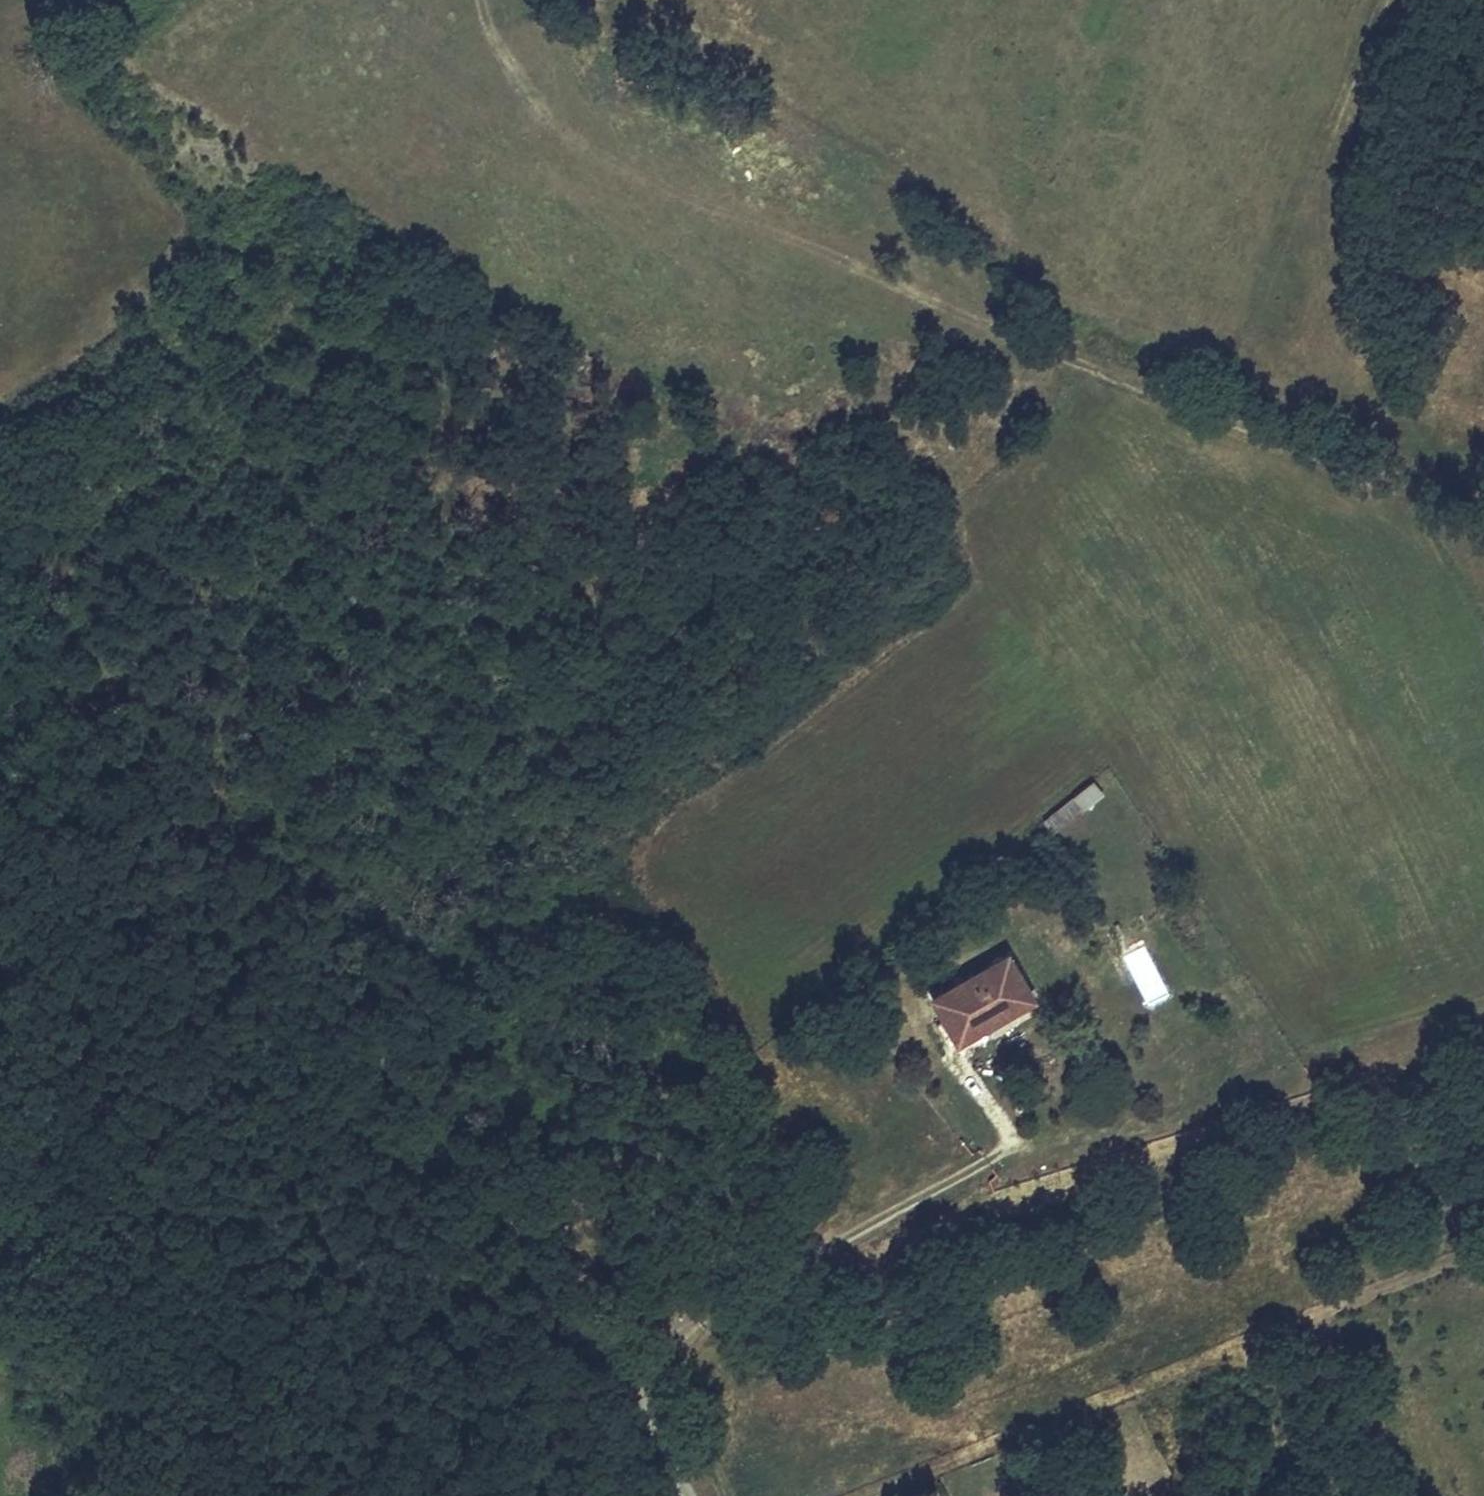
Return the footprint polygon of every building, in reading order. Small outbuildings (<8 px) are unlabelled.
[(1075,804),(1085,818),(1103,805),(1093,791),(1075,804)] [(1075,804),(1040,829),(1051,845),(1086,819),(1085,818),(1075,804)] [(1036,1001),(1014,959),(936,999),(948,1021),(956,1037),(982,1023),(984,1028),(1036,1001)] [(984,1028),(982,1023),(956,1037),(948,1021),(938,1028),(951,1053),(987,1034),(984,1028)]
